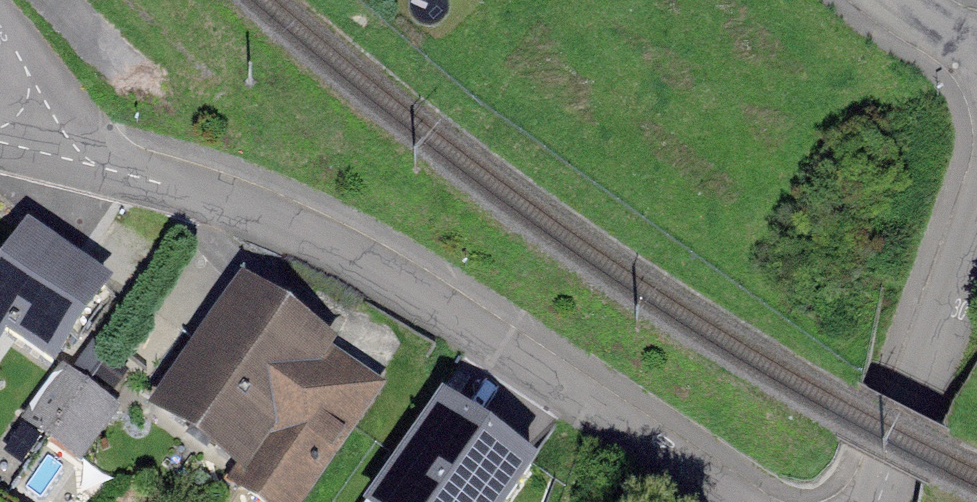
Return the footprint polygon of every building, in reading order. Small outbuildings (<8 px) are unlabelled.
[(0,278),(0,358),(11,342),(59,377),(119,294),(33,232),(0,278)] [(247,286),(155,411),(229,465),(220,477),(255,501),(317,501),(396,394),(247,286)] [(124,413),(69,373),(28,427),(84,468),(124,413)] [(448,413),(386,501),(522,501),(541,472),(448,413)]
